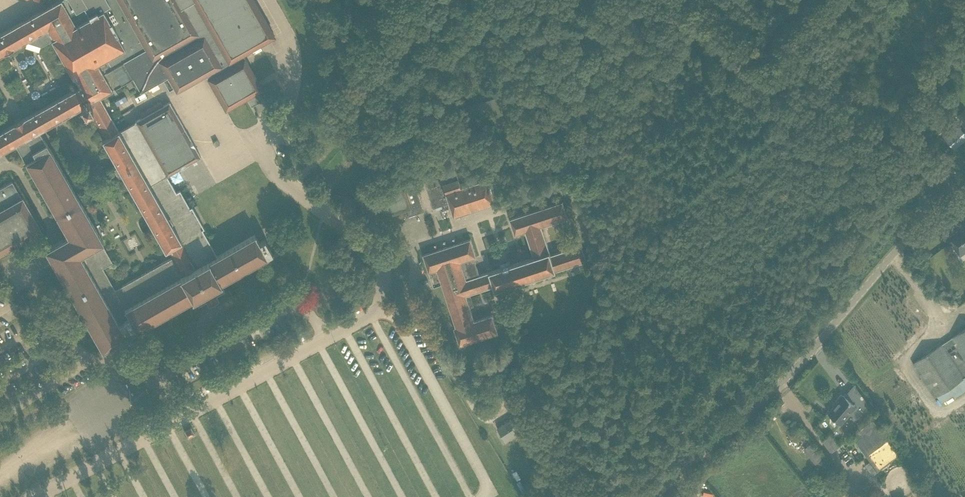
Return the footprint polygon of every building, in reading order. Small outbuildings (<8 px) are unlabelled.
[(176,91),(206,75),(225,110),(248,97),(252,103),(259,99),(255,93),(262,89),(242,54),(274,36),(271,31),(254,0),(59,0),(47,7),(43,0),(34,0),(40,11),(0,34),(0,56),(27,40),(28,42),(41,46),(52,40),(73,77),(74,76),(80,86),(0,132),(0,153),(16,144),(25,161),(68,236),(45,249),(46,251),(35,257),(40,268),(52,262),(102,350),(126,337),(126,335),(131,332),(131,333),(137,330),(137,331),(193,299),(198,306),(224,291),(220,284),(272,253),(264,239),(259,242),(254,234),(217,256),(202,229),(204,228),(191,206),(190,207),(180,190),(176,192),(167,176),(200,157),(169,102),(135,121),(136,122),(119,131),(99,97),(132,78),(141,92),(163,80),(169,90),(174,87),(176,91)] [(943,135),(949,142),(954,148),(964,139),(964,133),(956,123),(953,125),(943,135)] [(487,178),(461,186),(456,169),(424,179),(433,207),(450,202),(454,216),(495,202),(487,178)] [(386,223),(424,211),(414,179),(361,196),(369,221),(383,216),(386,223)] [(40,230),(22,197),(21,198),(12,181),(0,188),(0,253),(40,230)] [(542,226),(568,218),(563,201),(510,219),(515,235),(525,232),(534,257),(480,275),(474,258),(477,257),(471,238),(423,254),(429,273),(434,286),(442,283),(456,326),(454,327),(460,345),(498,333),(492,314),(474,320),(466,295),(494,286),(495,290),(587,260),(582,244),(551,254),(542,226)] [(950,236),(955,242),(952,244),(961,256),(964,253),(964,225),(950,236)] [(913,363),(935,397),(937,396),(942,402),(953,395),(955,397),(964,390),(964,380),(964,378),(964,329),(913,363)] [(143,366),(153,361),(151,356),(145,359),(141,362),(143,366)] [(839,400),(828,413),(841,424),(850,413),(857,406),(862,410),(861,411),(862,412),(869,404),(856,385),(855,385),(845,396),(844,395),(843,396),(841,394),(837,398),(839,400)] [(525,411),(506,423),(514,436),(534,424),(525,411)] [(878,471),(899,455),(873,420),(852,435),(878,471)] [(190,426),(184,430),(187,436),(193,432),(190,426)] [(831,452),(840,446),(831,434),(822,441),(831,452)] [(815,463),(823,457),(811,442),(803,449),(815,463)]
